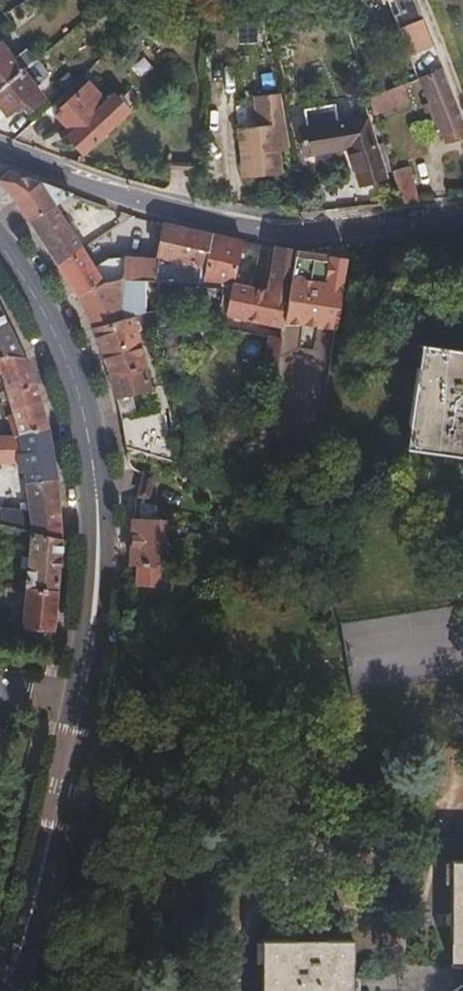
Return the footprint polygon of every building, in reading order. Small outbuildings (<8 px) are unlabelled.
[(8,56),(0,46),(0,81),(17,68),(8,56)] [(17,68),(30,55),(23,47),(8,56),(17,68)] [(437,69),(433,60),(418,66),(421,75),(437,69)] [(37,94),(17,68),(0,81),(0,104),(4,110),(17,100),(22,107),(37,94)] [(437,69),(421,75),(415,78),(440,144),(442,143),(444,151),(462,143),(462,135),(437,69)] [(69,137),(85,153),(130,108),(111,89),(103,96),(89,82),(59,112),(76,130),(69,137)] [(403,99),(398,84),(365,96),(370,111),(403,99)] [(287,147),(277,92),(252,95),(254,125),(237,126),(239,172),(274,170),(273,147),(287,147)] [(291,129),(294,151),(339,146),(351,184),(376,177),(358,119),(329,123),(326,104),(295,109),(297,128),(291,129)] [(414,199),(403,164),(387,168),(397,201),(414,199)] [(70,193),(7,170),(0,175),(0,177),(27,218),(51,204),(70,193)] [(78,247),(51,204),(27,218),(55,261),(78,247)] [(156,248),(161,222),(149,220),(146,241),(149,247),(151,248),(156,248)] [(202,267),(209,234),(161,222),(156,248),(155,257),(172,260),(202,267)] [(229,281),(237,240),(209,234),(202,267),(200,275),(195,275),(193,284),(227,290),(229,281)] [(101,282),(78,247),(55,261),(76,295),(101,282)] [(280,321),(291,250),(273,247),(266,289),(229,281),(227,290),(223,313),(279,325),(280,321)] [(332,329),(343,256),(291,250),(280,321),(332,329)] [(151,277),(154,259),(124,253),(119,273),(121,272),(137,275),(151,277)] [(168,280),(172,260),(155,257),(154,259),(151,277),(168,280)] [(129,313),(137,275),(121,272),(119,273),(101,282),(76,295),(92,325),(129,313)] [(215,318),(220,293),(213,292),(208,317),(215,318)] [(149,338),(141,309),(129,313),(137,342),(149,338)] [(0,313),(0,352),(20,355),(0,313)] [(137,342),(129,313),(92,325),(114,388),(123,445),(173,462),(165,407),(130,413),(127,393),(149,388),(137,342)] [(271,375),(277,337),(264,335),(257,373),(271,375)] [(401,440),(462,451),(462,345),(418,338),(401,440)] [(33,383),(20,355),(0,352),(0,373),(2,373),(6,387),(2,389),(4,398),(9,398),(13,412),(9,413),(13,427),(0,428),(0,468),(6,469),(7,443),(17,442),(17,429),(45,424),(33,383)] [(53,473),(45,424),(17,429),(17,442),(7,443),(6,469),(19,470),(19,476),(25,475),(53,473)] [(53,473),(25,475),(25,487),(7,486),(5,497),(10,502),(26,503),(26,506),(21,506),(20,512),(0,508),(0,524),(30,531),(57,537),(53,473)] [(157,563),(159,517),(133,518),(131,563),(134,563),(157,563)] [(52,586),(57,537),(30,531),(26,553),(21,553),(19,564),(25,565),(22,584),(52,586)] [(157,584),(157,563),(134,563),(133,584),(157,584)] [(50,628),(52,586),(22,584),(20,626),(50,628)] [(454,855),(452,958),(462,958),(462,855),(454,855)] [(355,932),(263,931),(262,990),(354,990),(355,932)]
